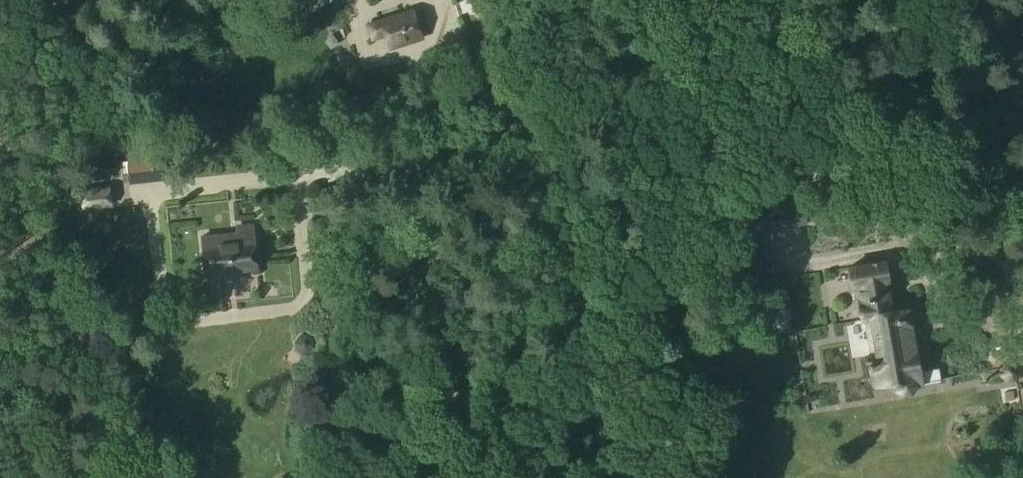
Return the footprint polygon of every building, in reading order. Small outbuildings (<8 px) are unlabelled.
[(415,10),(367,25),(371,37),(384,32),(389,47),(423,36),(415,10)] [(125,157),(120,157),(121,180),(127,180),(127,183),(165,181),(164,174),(179,174),(178,155),(158,156),(158,140),(138,141),(139,148),(125,149),(125,157)] [(107,167),(80,168),(81,180),(108,179),(107,167)] [(109,184),(76,187),(78,211),(111,209),(109,184)] [(254,228),(202,233),(206,273),(257,267),(254,228)] [(784,245),(785,268),(795,267),(794,245),(784,245)] [(887,262),(848,268),(852,289),(857,288),(872,390),(894,388),(902,395),(912,394),(914,385),(920,384),(910,312),(890,315),(885,283),(890,282),(887,262)] [(791,308),(772,311),(776,335),(795,331),(791,308)]
